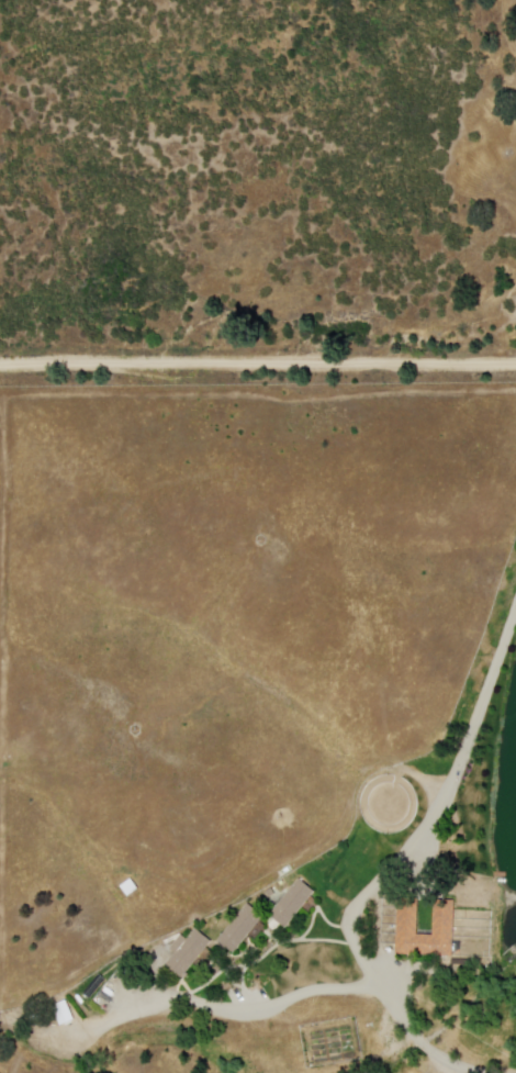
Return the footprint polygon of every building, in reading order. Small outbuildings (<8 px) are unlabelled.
[(300,880),(315,892),(289,927),(273,916),(300,880)] [(399,899),(417,901),(417,936),(435,936),(436,898),(456,898),(455,958),(399,958),(399,899)] [(248,906),(263,918),(235,954),(220,942),(248,906)] [(181,937),(191,942),(199,930),(212,939),(187,979),(167,965),(175,954),(171,951),(181,937)] [(71,1022),(67,1002),(52,1005),(57,1025),(71,1022)]
